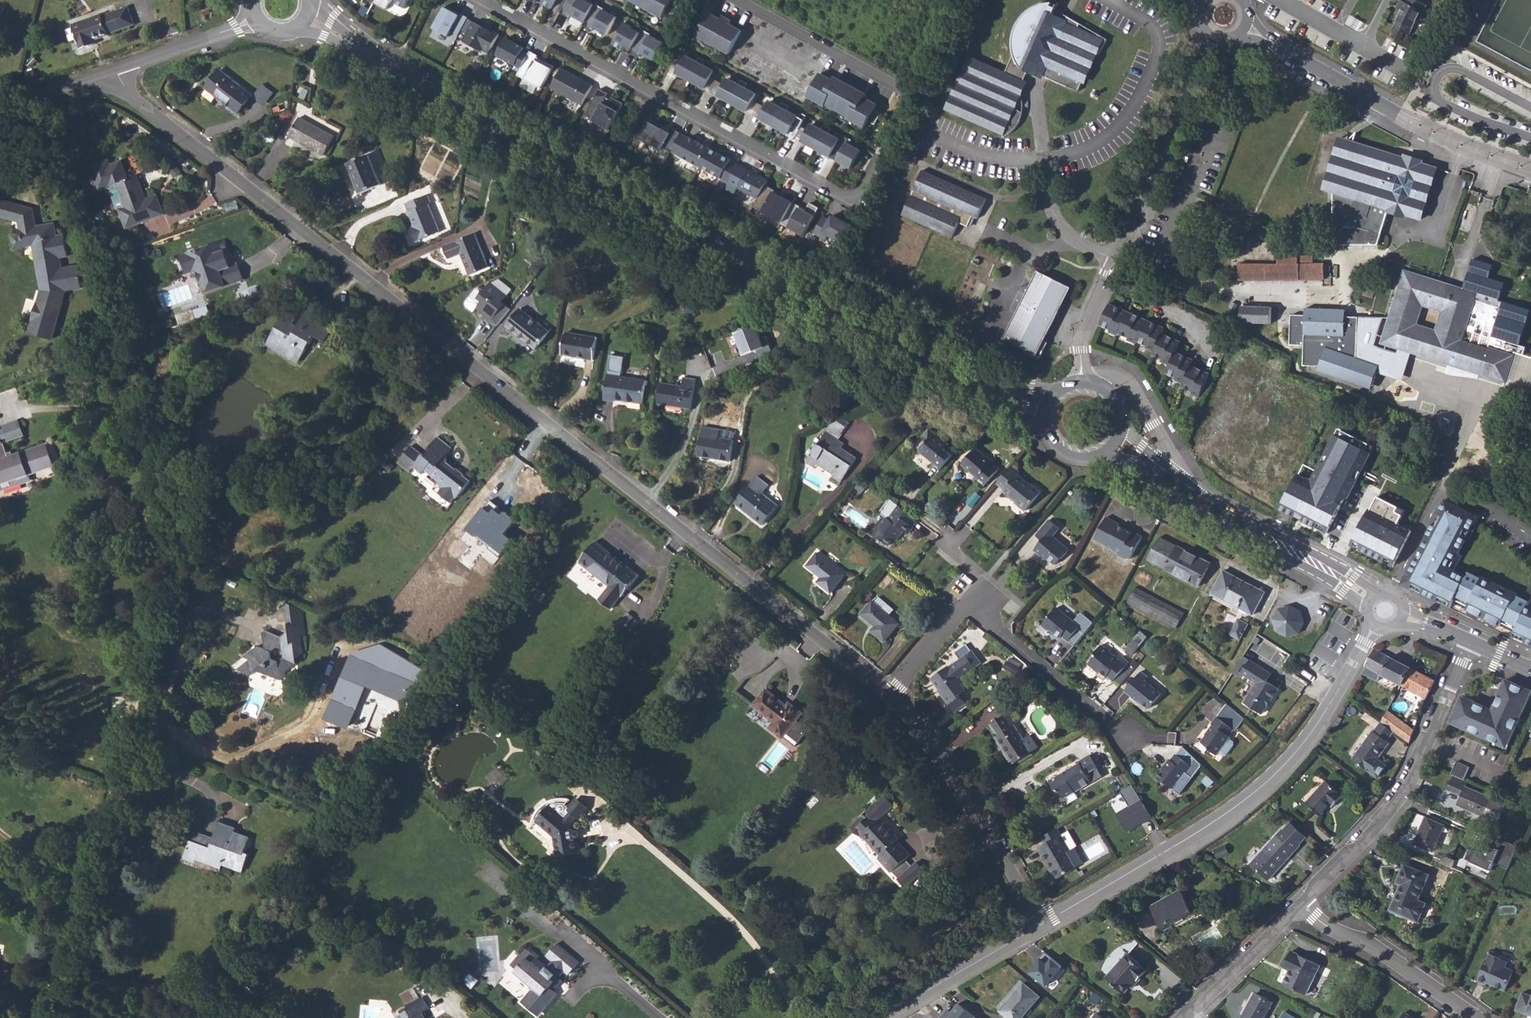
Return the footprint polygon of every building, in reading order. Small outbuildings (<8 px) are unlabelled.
[(374,5),(387,12),(392,4),(406,11),(412,0),(377,0),(374,5)] [(557,0),(537,0),(535,2),(551,11),(557,0)] [(560,16),(569,21),(571,18),(584,25),(594,7),(581,0),(568,0),(560,16)] [(673,17),(679,6),(672,2),(673,0),(631,0),(630,2),(663,20),(666,13),(673,17)] [(1409,35),(1418,19),(1421,21),(1425,12),(1423,11),(1426,5),(1418,0),(1408,0),(1406,2),(1402,0),(1400,0),(1396,7),(1402,10),(1393,27),(1409,35)] [(1013,54),(1005,72),(1022,81),(1028,66),(1031,67),(1030,70),(1030,72),(1031,74),(1034,75),(1036,75),(1038,74),(1039,73),(1076,94),(1083,82),(1082,81),(1094,52),(1099,54),(1107,39),(1098,34),(1097,37),(1085,33),(1077,29),(1079,24),(1066,16),(1063,23),(1059,22),(1060,20),(1060,18),(1059,16),(1057,15),(1055,15),(1052,17),(1051,19),(1049,18),(1052,8),(1047,5),(1048,2),(1039,3),(1031,7),(1025,10),(1018,17),(1014,25),(1010,32),(1009,37),(1009,43),(1011,50),(1013,54)] [(72,25),(81,49),(98,44),(96,40),(110,35),(110,33),(122,29),(134,25),(127,6),(115,11),(103,15),(102,14),(72,25)] [(604,11),(595,6),(594,7),(584,25),(583,28),(592,33),(594,30),(607,37),(616,19),(603,12),(604,11)] [(452,34),(459,38),(469,20),(461,16),(460,18),(453,14),(454,12),(447,8),(434,31),(449,40),(452,34)] [(700,31),(696,38),(729,56),(741,32),(729,26),(731,23),(723,18),(721,21),(709,15),(706,20),(699,16),(693,28),(700,31)] [(483,51),(490,55),(500,37),(485,29),(485,30),(475,25),(465,44),(482,53),(483,51)] [(632,29),(625,25),(613,47),(629,55),(630,53),(640,35),(632,30),(632,29)] [(651,36),(642,31),(640,35),(630,53),(639,58),(641,55),(654,63),(664,45),(650,38),(651,36)] [(377,36),(385,42),(388,39),(380,33),(379,34),(377,36)] [(522,70),(530,55),(524,52),(525,50),(507,40),(497,57),(522,70)] [(522,70),(518,77),(543,90),(555,68),(544,62),(542,65),(536,62),(539,58),(531,54),(530,55),(522,70)] [(1013,104),(1022,81),(1005,72),(972,57),(947,111),(998,134),(1000,131),(1003,132),(1000,139),(1001,139),(1002,138),(1004,137),(1006,136),(1008,135),(1009,133),(1011,132),(1012,131),(1012,130),(1013,129),(1015,127),(1016,125),(1018,122),(1019,120),(1020,119),(1020,118),(1021,117),(1021,116),(1022,115),(1022,113),(1022,112),(1022,111),(1013,104)] [(676,75),(690,83),(700,65),(696,63),(686,58),(682,64),(676,75)] [(669,72),(676,75),(682,64),(675,61),(669,72)] [(700,65),(690,83),(704,91),(710,80),(714,73),(703,67),(700,65)] [(205,88),(237,113),(251,95),(219,70),(205,88)] [(562,71),(551,90),(583,107),(593,87),(586,83),(585,84),(574,79),(575,78),(562,71)] [(834,79),(832,82),(820,75),(807,98),(824,107),(825,106),(848,118),(847,120),(864,129),(868,122),(875,126),(880,115),(874,111),(877,106),(864,99),(866,96),(834,79)] [(704,91),(711,94),(717,83),(710,80),(704,91)] [(718,98),(732,105),(742,88),(738,86),(728,80),(724,87),(718,98)] [(264,83),(254,95),(265,104),(275,92),(264,83)] [(717,83),(711,94),(718,98),(724,87),(717,83)] [(745,90),(742,88),(732,105),(746,113),(752,102),(756,95),(745,90)] [(594,121),(611,129),(624,105),(612,99),(609,104),(605,102),(608,95),(600,91),(586,117),(594,122),(594,121)] [(365,104),(378,113),(383,105),(370,97),(365,104)] [(759,106),(752,102),(746,113),(753,117),(759,106)] [(760,120),(774,128),(783,110),(780,108),(769,103),(766,109),(760,120)] [(760,120),(766,109),(759,106),(753,117),(760,120)] [(787,112),(783,110),(774,128),(788,136),(794,125),(797,118),(787,112)] [(289,137),(323,155),(333,137),(299,118),(289,137)] [(681,136),(681,135),(673,130),(670,135),(663,131),(664,129),(652,122),(648,129),(646,128),(635,147),(644,151),(647,144),(658,150),(654,157),(666,163),(671,153),(681,136)] [(801,128),(794,125),(788,136),(795,139),(801,128)] [(807,132),(801,143),(815,151),(825,133),(821,131),(811,125),(807,132)] [(801,143),(807,132),(801,128),(795,139),(801,143)] [(829,135),(825,133),(815,151),(830,158),(835,147),(839,141),(829,135)] [(1333,193),(1333,246),(1378,246),(1382,234),(1369,230),(1371,225),(1383,229),(1388,213),(1391,205),(1407,210),(1406,215),(1408,215),(1419,219),(1436,168),(1423,164),(1422,164),(1419,172),(1402,167),(1405,158),(1403,157),(1354,142),(1357,133),(1349,140),(1344,149),(1351,151),(1340,185),(1333,182),(1333,193)] [(681,136),(671,153),(729,184),(738,167),(731,163),(731,162),(689,139),(689,140),(681,136)] [(1333,193),(1333,182),(1340,185),(1351,151),(1344,149),(1349,140),(1338,137),(1322,190),(1333,193)] [(466,150),(465,149),(457,144),(453,151),(462,156),(466,150)] [(851,170),(860,152),(849,146),(846,144),(842,151),(836,162),(851,170)] [(830,158),(836,162),(842,151),(835,147),(830,158)] [(1403,157),(1405,158),(1402,167),(1419,172),(1422,164),(1423,164),(1424,160),(1406,154),(1404,154),(1403,157)] [(347,163),(360,193),(381,185),(368,155),(347,163)] [(122,207),(128,226),(165,213),(159,194),(148,198),(139,174),(130,177),(124,159),(113,163),(111,158),(93,165),(101,188),(119,182),(127,205),(122,207)] [(484,175),(494,178),(497,171),(487,167),(484,175)] [(738,189),(758,200),(765,186),(768,182),(761,178),(760,178),(748,171),(738,189)] [(984,201),(919,171),(899,216),(949,239),(956,224),(964,227),(968,218),(974,221),(984,201)] [(779,194),(765,186),(758,200),(754,208),(773,218),(770,224),(779,229),(782,225),(793,204),(796,199),(786,194),(784,199),(778,196),(779,194)] [(414,242),(439,232),(428,203),(429,202),(426,195),(404,203),(408,211),(407,212),(412,226),(408,227),(414,242)] [(1525,199),(1518,219),(1527,221),(1526,223),(1530,225),(1530,201),(1525,199)] [(18,222),(21,236),(24,248),(34,246),(36,254),(39,253),(47,290),(44,291),(33,333),(57,339),(66,301),(64,291),(68,290),(83,287),(78,265),(69,267),(70,269),(64,271),(63,268),(61,257),(68,256),(64,234),(57,236),(55,228),(52,226),(47,227),(45,230),(40,231),(39,227),(36,227),(32,210),(0,200),(0,217),(18,222)] [(1457,228),(1469,232),(1479,204),(1473,202),(1467,200),(1461,219),(1457,228)] [(452,228),(441,201),(432,205),(443,231),(452,228)] [(800,208),(793,204),(782,225),(804,237),(820,208),(811,203),(805,213),(800,209),(800,208)] [(1388,213),(1407,220),(1408,215),(1406,215),(1407,210),(1391,205),(1388,213)] [(830,221),(823,217),(814,235),(826,241),(828,237),(845,246),(855,228),(832,216),(830,221)] [(1382,234),(1383,229),(1371,225),(1369,230),(1382,234)] [(468,274),(487,266),(474,233),(443,245),(448,257),(460,253),(468,274)] [(15,250),(24,248),(21,236),(12,238),(15,250)] [(225,240),(183,255),(189,272),(199,268),(207,291),(244,278),(238,262),(226,267),(225,262),(229,260),(227,255),(229,254),(225,240)] [(631,254),(639,260),(645,251),(638,245),(631,254)] [(39,253),(36,254),(44,291),(47,290),(39,253)] [(1239,281),(1324,280),(1324,263),(1314,263),(1314,256),(1298,256),(1298,253),(1278,253),(1278,264),(1239,265),(1239,281)] [(1488,278),(1491,264),(1472,259),(1461,288),(1405,271),(1383,342),(1505,381),(1506,381),(1513,362),(1511,360),(1515,351),(1524,354),(1526,347),(1518,345),(1528,312),(1497,302),(1503,282),(1488,278)] [(1004,338),(1025,349),(1024,352),(1039,359),(1047,342),(1044,341),(1071,288),(1038,272),(1004,338)] [(496,279),(490,282),(507,295),(511,289),(496,279)] [(1363,295),(1372,297),(1375,287),(1374,286),(1375,284),(1375,281),(1373,280),(1372,279),(1369,279),(1368,281),(1367,283),(1368,285),(1365,284),(1363,295)] [(466,307),(473,312),(476,309),(497,325),(510,309),(502,302),(507,295),(490,282),(483,291),(477,286),(465,302),(465,304),(466,307)] [(1100,325),(1111,329),(1110,332),(1118,335),(1119,333),(1128,312),(1110,304),(1100,325)] [(685,309),(688,317),(695,315),(692,306),(685,309)] [(1241,322),(1270,323),(1271,307),(1241,307),(1241,322)] [(1355,383),(1374,384),(1378,372),(1380,366),(1381,367),(1385,355),(1366,346),(1358,345),(1359,316),(1346,316),(1346,315),(1346,309),(1306,307),(1306,315),(1292,314),(1291,344),(1305,345),(1304,365),(1321,366),(1320,371),(1338,372),(1338,377),(1345,377),(1355,378),(1355,383)] [(506,326),(535,349),(549,331),(520,308),(506,326)] [(1119,333),(1130,338),(1129,340),(1136,343),(1137,341),(1147,320),(1128,312),(1119,333)] [(270,339),(279,345),(277,349),(298,362),(314,336),(324,342),(325,340),(332,329),(332,328),(306,313),(298,326),(296,328),(291,325),(292,323),(294,319),(285,313),(270,339)] [(1370,317),(1359,316),(1358,345),(1366,346),(1385,355),(1381,367),(1380,366),(1378,372),(1403,380),(1412,352),(1381,343),(1390,317),(1370,317)] [(1137,341),(1147,345),(1146,348),(1154,351),(1162,333),(1165,328),(1147,320),(1137,341)] [(785,326),(798,332),(801,328),(788,322),(785,326)] [(758,326),(736,334),(744,356),(766,348),(758,326)] [(325,340),(329,343),(336,332),(332,329),(325,340)] [(561,354),(593,360),(597,338),(565,332),(561,354)] [(1153,355),(1163,359),(1162,362),(1170,365),(1176,352),(1180,343),(1181,341),(1162,333),(1154,351),(1153,355)] [(267,343),(277,349),(279,345),(270,339),(267,343)] [(1504,385),(1521,391),(1530,358),(1530,356),(1524,354),(1515,351),(1511,360),(1513,362),(1506,381),(1505,381),(1504,385)] [(1167,373),(1177,378),(1176,380),(1183,383),(1191,366),(1194,360),(1176,352),(1170,365),(1167,373)] [(837,360),(845,364),(846,363),(848,364),(851,358),(840,353),(837,360)] [(605,399),(613,400),(613,399),(642,403),(646,380),(622,376),(625,357),(612,355),(609,374),(605,399)] [(1182,387),(1193,391),(1192,394),(1199,397),(1210,373),(1191,366),(1183,383),(1182,387)] [(658,403),(691,408),(696,380),(684,377),(682,386),(662,383),(658,403)] [(852,382),(841,386),(846,399),(857,395),(852,382)] [(981,392),(973,387),(970,391),(979,396),(980,394),(981,392)] [(837,422),(846,427),(849,422),(844,418),(837,422)] [(4,428),(7,436),(8,439),(23,434),(18,420),(3,425),(4,428)] [(825,432),(838,440),(846,427),(837,422),(831,424),(825,432)] [(699,455),(730,461),(733,440),(719,437),(721,429),(704,426),(699,455)] [(920,451),(934,462),(933,464),(940,470),(953,455),(945,448),(948,444),(930,429),(926,433),(931,438),(927,443),(920,451)] [(811,455),(818,459),(816,461),(834,473),(833,475),(833,476),(841,482),(856,458),(842,448),(844,444),(838,440),(825,432),(811,455)] [(920,451),(927,443),(931,438),(926,433),(923,437),(927,440),(919,450),(920,451)] [(1298,516),(1328,533),(1369,450),(1335,434),(1312,480),(1297,471),(1285,495),(1280,506),(1298,516)] [(438,492),(451,502),(470,480),(463,475),(461,475),(457,472),(457,470),(446,461),(446,457),(445,456),(451,448),(437,437),(429,447),(431,448),(425,456),(423,454),(414,466),(423,473),(425,471),(439,481),(444,485),(438,492)] [(6,458),(11,456),(11,454),(10,451),(7,452),(2,438),(0,439),(0,442),(6,458)] [(2,489),(22,483),(20,477),(28,474),(44,468),(46,469),(53,467),(45,443),(36,446),(35,447),(17,454),(15,453),(11,454),(11,456),(6,458),(0,442),(0,485),(2,489)] [(967,458),(968,459),(976,449),(975,448),(967,458)] [(977,479),(986,485),(1000,468),(994,463),(993,463),(992,462),(988,459),(986,458),(985,457),(976,449),(968,459),(967,458),(962,464),(976,476),(975,477),(977,479)] [(811,455),(806,462),(815,467),(816,467),(817,465),(833,475),(834,473),(816,461),(818,459),(811,455)] [(992,462),(993,463),(998,457),(996,456),(993,460),(987,455),(985,457),(986,458),(988,459),(992,462)] [(997,483),(1004,489),(1003,491),(1012,497),(1013,496),(1017,500),(1016,501),(1016,502),(1025,510),(1041,492),(1031,483),(1030,484),(1017,473),(1019,471),(1012,465),(997,483)] [(20,477),(22,483),(30,480),(28,474),(20,477)] [(749,513),(751,511),(763,522),(777,505),(762,492),(768,485),(758,476),(736,503),(749,513)] [(433,489),(438,492),(444,485),(439,481),(433,489)] [(1354,544),(1394,566),(1411,529),(1399,523),(1405,509),(1378,495),(1354,544)] [(490,497),(464,529),(502,560),(516,542),(505,534),(518,518),(508,510),(504,515),(498,510),(501,506),(490,497)] [(1474,514),(1441,498),(1434,513),(1438,515),(1434,525),(1430,523),(1416,551),(1420,552),(1418,558),(1414,556),(1403,580),(1423,589),(1421,594),(1436,602),(1439,597),(1452,603),(1454,599),(1467,605),(1466,609),(1500,625),(1502,621),(1516,628),(1527,604),(1526,603),(1528,599),(1514,593),(1511,598),(1505,595),(1508,588),(1481,575),(1480,577),(1466,570),(1465,574),(1446,565),(1452,551),(1456,553),(1474,514)] [(917,519),(897,503),(892,511),(894,512),(889,518),(884,514),(870,532),(881,541),(882,540),(889,545),(894,538),(896,540),(904,530),(907,533),(913,526),(912,525),(917,519)] [(749,513),(762,524),(763,522),(751,511),(749,513)] [(1119,524),(1106,517),(1094,539),(1118,552),(1119,555),(1125,558),(1128,557),(1130,558),(1142,536),(1131,531),(1130,533),(1126,530),(1118,526),(1119,524)] [(1052,535),(1059,527),(1049,519),(1036,535),(1042,541),(1035,549),(1045,559),(1047,557),(1055,564),(1060,557),(1061,558),(1068,549),(1053,536),(1052,535)] [(1198,557),(1159,537),(1147,559),(1198,586),(1208,568),(1199,564),(1200,562),(1200,561),(1197,559),(1198,557)] [(599,598),(611,608),(622,594),(623,595),(634,581),(626,575),(631,568),(610,551),(608,553),(601,546),(602,545),(596,540),(580,561),(610,585),(599,598)] [(807,566),(821,577),(817,581),(830,591),(845,574),(817,552),(807,566)] [(1198,557),(1197,559),(1200,561),(1200,562),(1199,564),(1208,568),(1210,563),(1198,557)] [(626,575),(634,581),(639,574),(631,568),(626,575)] [(1253,592),(1255,587),(1223,570),(1211,593),(1252,614),(1261,597),(1253,592)] [(1108,591),(1176,628),(1184,613),(1117,577),(1108,591)] [(1423,589),(1403,580),(1401,584),(1421,594),(1423,589)] [(1253,592),(1261,597),(1264,591),(1255,587),(1253,592)] [(875,602),(890,614),(894,609),(880,596),(875,602)] [(242,656),(249,660),(237,668),(251,674),(257,670),(273,676),(274,676),(280,679),(287,674),(286,671),(297,663),(296,658),(303,652),(301,636),(305,633),(301,608),(284,600),(289,630),(281,636),(265,647),(258,645),(242,656)] [(875,602),(873,600),(862,614),(876,626),(872,630),(885,641),(900,623),(890,614),(875,602)] [(1527,604),(1516,628),(1514,632),(1523,636),(1526,637),(1523,643),(1530,646),(1530,606),(1527,604)] [(1272,618),(1277,631),(1286,636),(1299,632),(1304,621),(1300,610),(1290,605),(1277,609),(1272,618)] [(1049,631),(1050,629),(1053,632),(1060,638),(1062,636),(1068,641),(1081,624),(1074,618),(1073,621),(1057,607),(1042,625),(1049,631)] [(1229,634),(1239,639),(1247,624),(1237,618),(1229,634)] [(265,647),(281,636),(266,629),(262,632),(265,647)] [(1138,634),(1125,649),(1129,653),(1142,638),(1138,634)] [(370,691),(415,711),(435,666),(384,643),(350,655),(322,720),(351,733),(370,691)] [(1127,665),(1129,663),(1121,657),(1119,659),(1101,644),(1094,653),(1096,654),(1087,664),(1096,671),(1098,669),(1101,672),(1106,676),(1107,675),(1113,680),(1114,679),(1120,684),(1132,669),(1127,665)] [(1364,665),(1401,684),(1410,667),(1374,649),(1364,665)] [(931,678),(940,689),(939,690),(954,711),(966,703),(960,694),(966,689),(962,683),(964,681),(961,677),(980,663),(971,651),(950,666),(949,665),(931,678)] [(1158,666),(1162,670),(1170,662),(1165,658),(1158,666)] [(1270,673),(1249,660),(1240,673),(1256,683),(1244,703),(1262,714),(1264,713),(1278,688),(1266,680),(1270,673)] [(1401,684),(1427,698),(1431,688),(1435,680),(1410,667),(1401,684)] [(1124,690),(1134,699),(1136,697),(1139,700),(1149,708),(1160,694),(1145,681),(1146,679),(1139,672),(1124,690)] [(1027,677),(1034,683),(1037,680),(1030,674),(1027,677)] [(1459,698),(1450,720),(1458,723),(1457,726),(1496,743),(1497,741),(1507,745),(1530,691),(1530,690),(1507,680),(1503,690),(1500,689),(1491,709),(1471,701),(1470,703),(1459,698)] [(754,705),(774,722),(770,728),(783,738),(802,713),(790,702),(788,705),(767,689),(754,705)] [(1226,704),(1216,717),(1235,730),(1235,729),(1237,730),(1245,720),(1226,704)] [(1338,715),(1343,718),(1348,709),(1344,706),(1338,715)] [(1380,721),(1393,731),(1409,742),(1414,730),(1386,710),(1380,721)] [(1002,717),(1009,728),(1015,725),(1017,723),(1009,712),(1002,717)] [(1331,726),(1335,729),(1343,718),(1338,715),(1331,726)] [(1002,717),(990,724),(997,735),(996,737),(1013,763),(1032,751),(1024,739),(1015,725),(1009,728),(1002,717)] [(1206,736),(1201,742),(1208,748),(1208,749),(1216,756),(1218,753),(1223,756),(1226,755),(1233,744),(1233,742),(1228,739),(1235,730),(1216,717),(1211,724),(1212,725),(1207,731),(1208,733),(1206,736)] [(1375,757),(1387,740),(1386,739),(1393,731),(1380,721),(1379,723),(1374,730),(1373,729),(1352,759),(1369,770),(1377,758),(1375,757)] [(1024,739),(1032,751),(1038,747),(1030,735),(1024,739)] [(1375,757),(1377,758),(1389,742),(1387,740),(1375,757)] [(1191,766),(1175,753),(1170,759),(1169,759),(1163,766),(1165,767),(1156,778),(1163,784),(1164,783),(1179,794),(1192,777),(1188,774),(1186,773),(1191,766)] [(1050,780),(1056,790),(1060,791),(1064,799),(1101,776),(1089,755),(1079,761),(1080,762),(1050,780)] [(1471,768),(1458,763),(1453,775),(1466,781),(1471,768)] [(1453,775),(1446,790),(1461,797),(1457,805),(1490,819),(1494,810),(1503,814),(1507,804),(1466,786),(1468,781),(1466,781),(1453,775)] [(1306,802),(1321,814),(1330,804),(1332,806),(1343,794),(1326,780),(1306,802)] [(1131,806),(1118,814),(1128,832),(1153,818),(1132,785),(1122,791),(1131,806)] [(537,821),(554,836),(557,854),(578,851),(575,824),(573,822),(577,817),(579,819),(588,808),(577,798),(567,809),(569,811),(565,816),(551,805),(537,821)] [(852,825),(854,833),(862,835),(863,834),(882,854),(878,858),(891,872),(892,870),(899,878),(898,879),(905,887),(924,870),(917,862),(914,865),(907,857),(911,854),(897,840),(899,839),(880,818),(891,808),(882,798),(852,825)] [(1117,811),(1129,805),(1126,799),(1114,805),(1117,811)] [(1490,819),(1499,823),(1503,814),(1494,810),(1490,819)] [(1414,843),(1433,852),(1445,824),(1425,816),(1414,843)] [(1282,828),(1300,844),(1308,836),(1289,821),(1282,828)] [(187,848),(198,852),(196,857),(221,867),(223,864),(243,871),(250,852),(246,850),(250,837),(239,833),(237,837),(233,836),(235,831),(236,828),(220,822),(213,838),(212,841),(203,838),(204,835),(191,829),(188,838),(190,839),(187,848)] [(1282,828),(1251,863),(1268,879),(1300,844),(1282,828)] [(1057,829),(1042,837),(1046,843),(1061,835),(1057,829)] [(1046,863),(1048,862),(1058,878),(1076,867),(1075,866),(1082,862),(1075,848),(1070,850),(1061,835),(1046,843),(1038,848),(1042,856),(1041,856),(1045,864),(1046,863)] [(187,848),(184,857),(195,861),(196,857),(198,852),(187,848)] [(1439,862),(1451,867),(1454,860),(1442,855),(1439,862)] [(1046,863),(1055,879),(1058,878),(1048,862),(1046,863)] [(1389,910),(1418,922),(1426,903),(1419,900),(1430,874),(1403,863),(1395,883),(1400,886),(1389,910)] [(1151,907),(1163,929),(1194,913),(1181,890),(1151,907)] [(532,895),(527,902),(534,908),(540,900),(532,895)] [(524,1003),(537,1014),(541,1009),(543,1011),(558,993),(554,990),(549,986),(554,981),(552,978),(555,974),(559,977),(564,970),(566,972),(568,970),(570,972),(577,964),(575,962),(576,959),(559,944),(557,947),(555,945),(548,953),(550,955),(548,957),(552,960),(543,971),(531,961),(535,956),(527,949),(521,955),(519,954),(511,963),(517,968),(515,970),(527,980),(532,985),(529,988),(529,991),(530,992),(528,993),(526,996),(529,998),(524,1003)] [(1283,967),(1291,971),(1284,984),(1306,995),(1321,965),(1291,951),(1283,967)] [(1046,952),(1031,972),(1049,987),(1066,968),(1046,952)] [(1489,952),(1476,982),(1486,986),(1487,984),(1488,981),(1493,984),(1492,986),(1504,991),(1512,974),(1510,971),(1504,968),(1507,963),(1498,959),(1499,956),(1489,952)] [(1130,986),(1136,980),(1137,981),(1146,970),(1127,953),(1106,977),(1124,993),(1130,986)] [(554,990),(563,980),(559,977),(555,974),(552,978),(554,981),(549,986),(554,990)] [(521,987),(528,993),(530,992),(529,991),(529,988),(532,985),(527,980),(521,987)] [(1130,986),(1133,989),(1138,983),(1137,981),(1136,980),(1130,986)] [(1008,1017),(1021,1017),(1040,996),(1023,982),(999,1010),(1008,1017)] [(1528,1010),(1530,1012),(1530,993),(1522,990),(1516,1008),(1527,1012),(1528,1010)] [(1089,999),(1096,1004),(1101,999),(1094,993),(1089,999)] [(1272,1002),(1255,993),(1242,1017),(1264,1017),(1272,1002)] [(422,1013),(429,1009),(422,996),(407,1005),(409,1008),(394,1017),(425,1017),(422,1013)] [(940,1017),(941,1017),(978,1017),(960,1004),(953,1012),(948,1008),(940,1017)]
